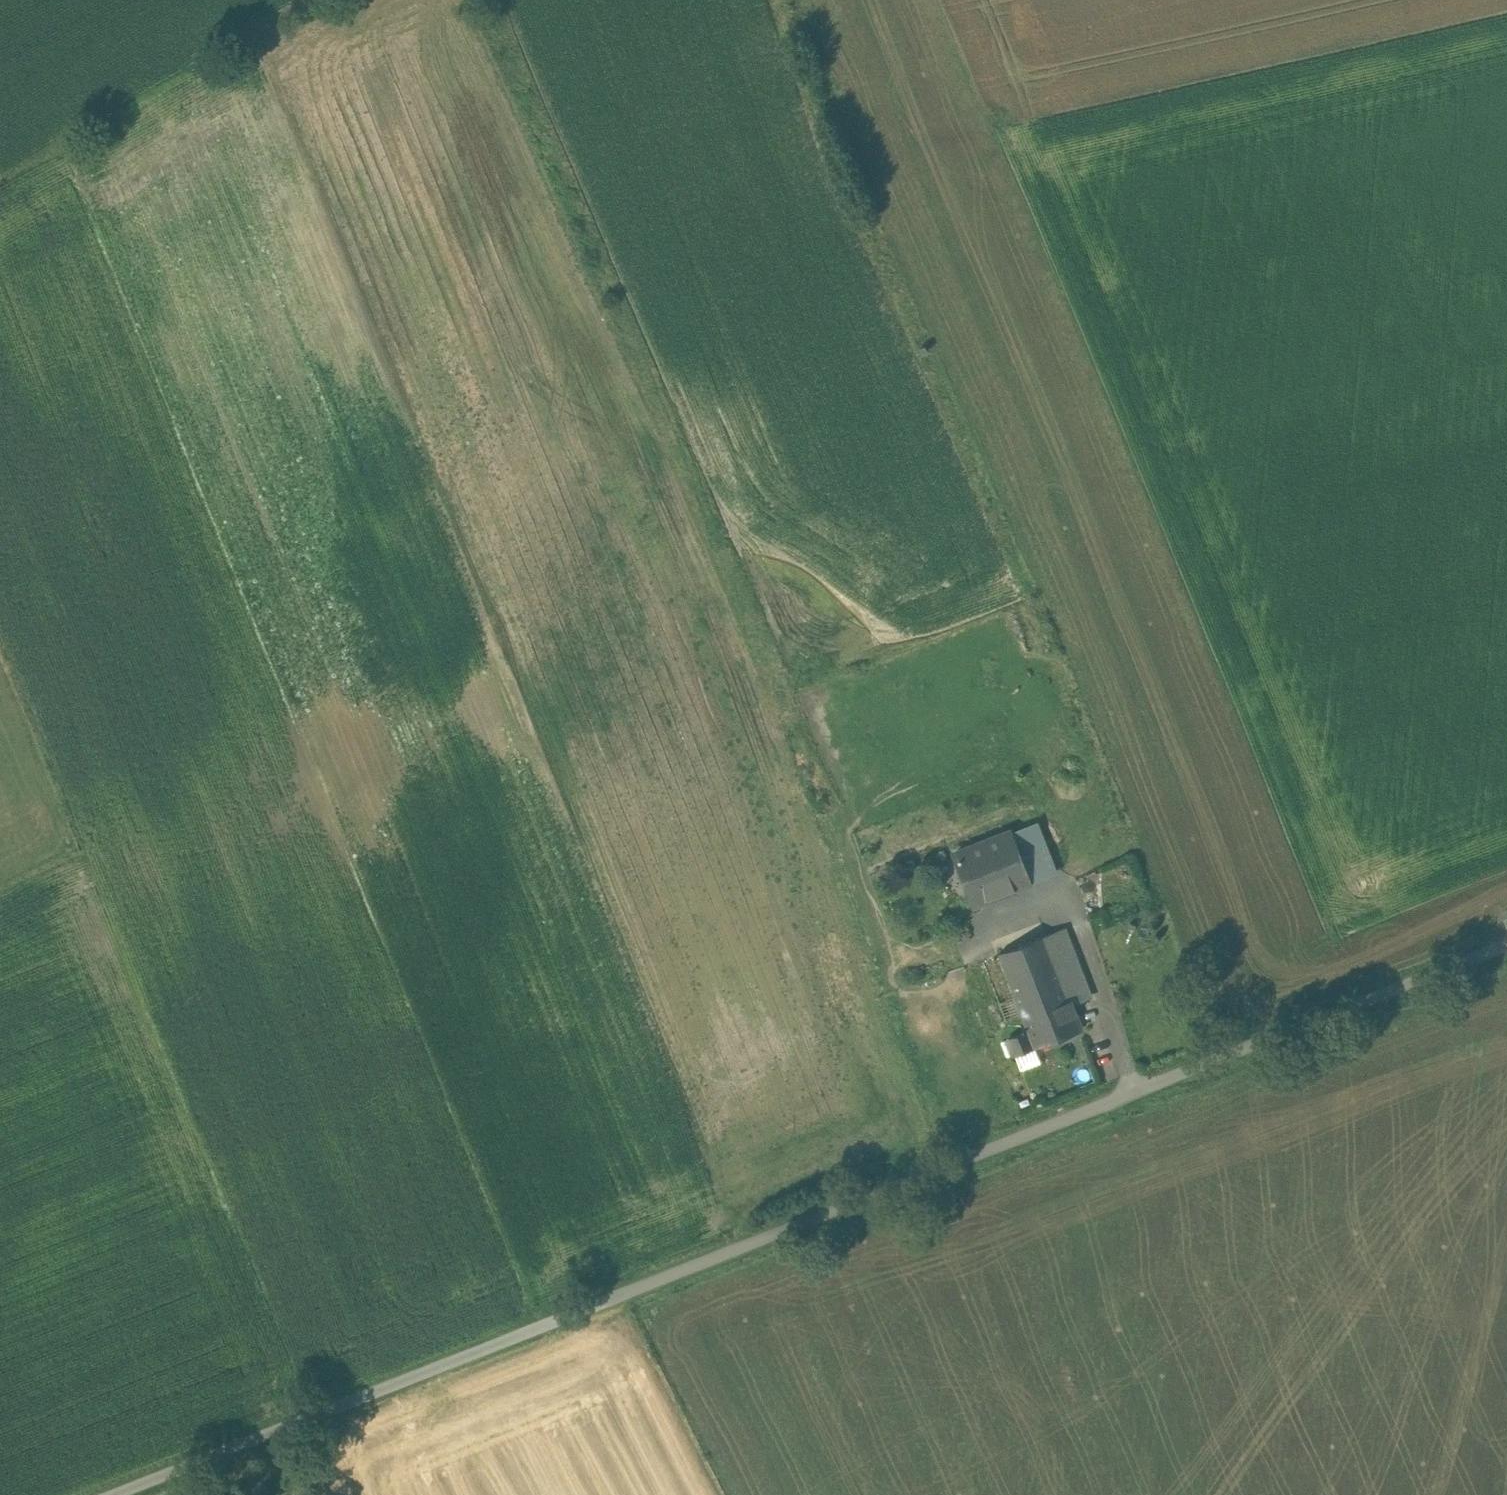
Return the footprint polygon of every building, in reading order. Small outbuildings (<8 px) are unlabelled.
[(974,903),(1029,882),(1016,849),(1009,833),(955,854),(974,903)] [(1041,839),(1016,849),(1029,882),(1054,872),(1041,839)] [(1003,1020),(1020,1013),(1070,994),(1073,1003),(1091,996),(1063,926),(980,958),(1003,1020)] [(1073,1003),(1070,994),(1020,1013),(1026,1029),(1003,1037),(1010,1055),(1082,1027),(1073,1003)]
